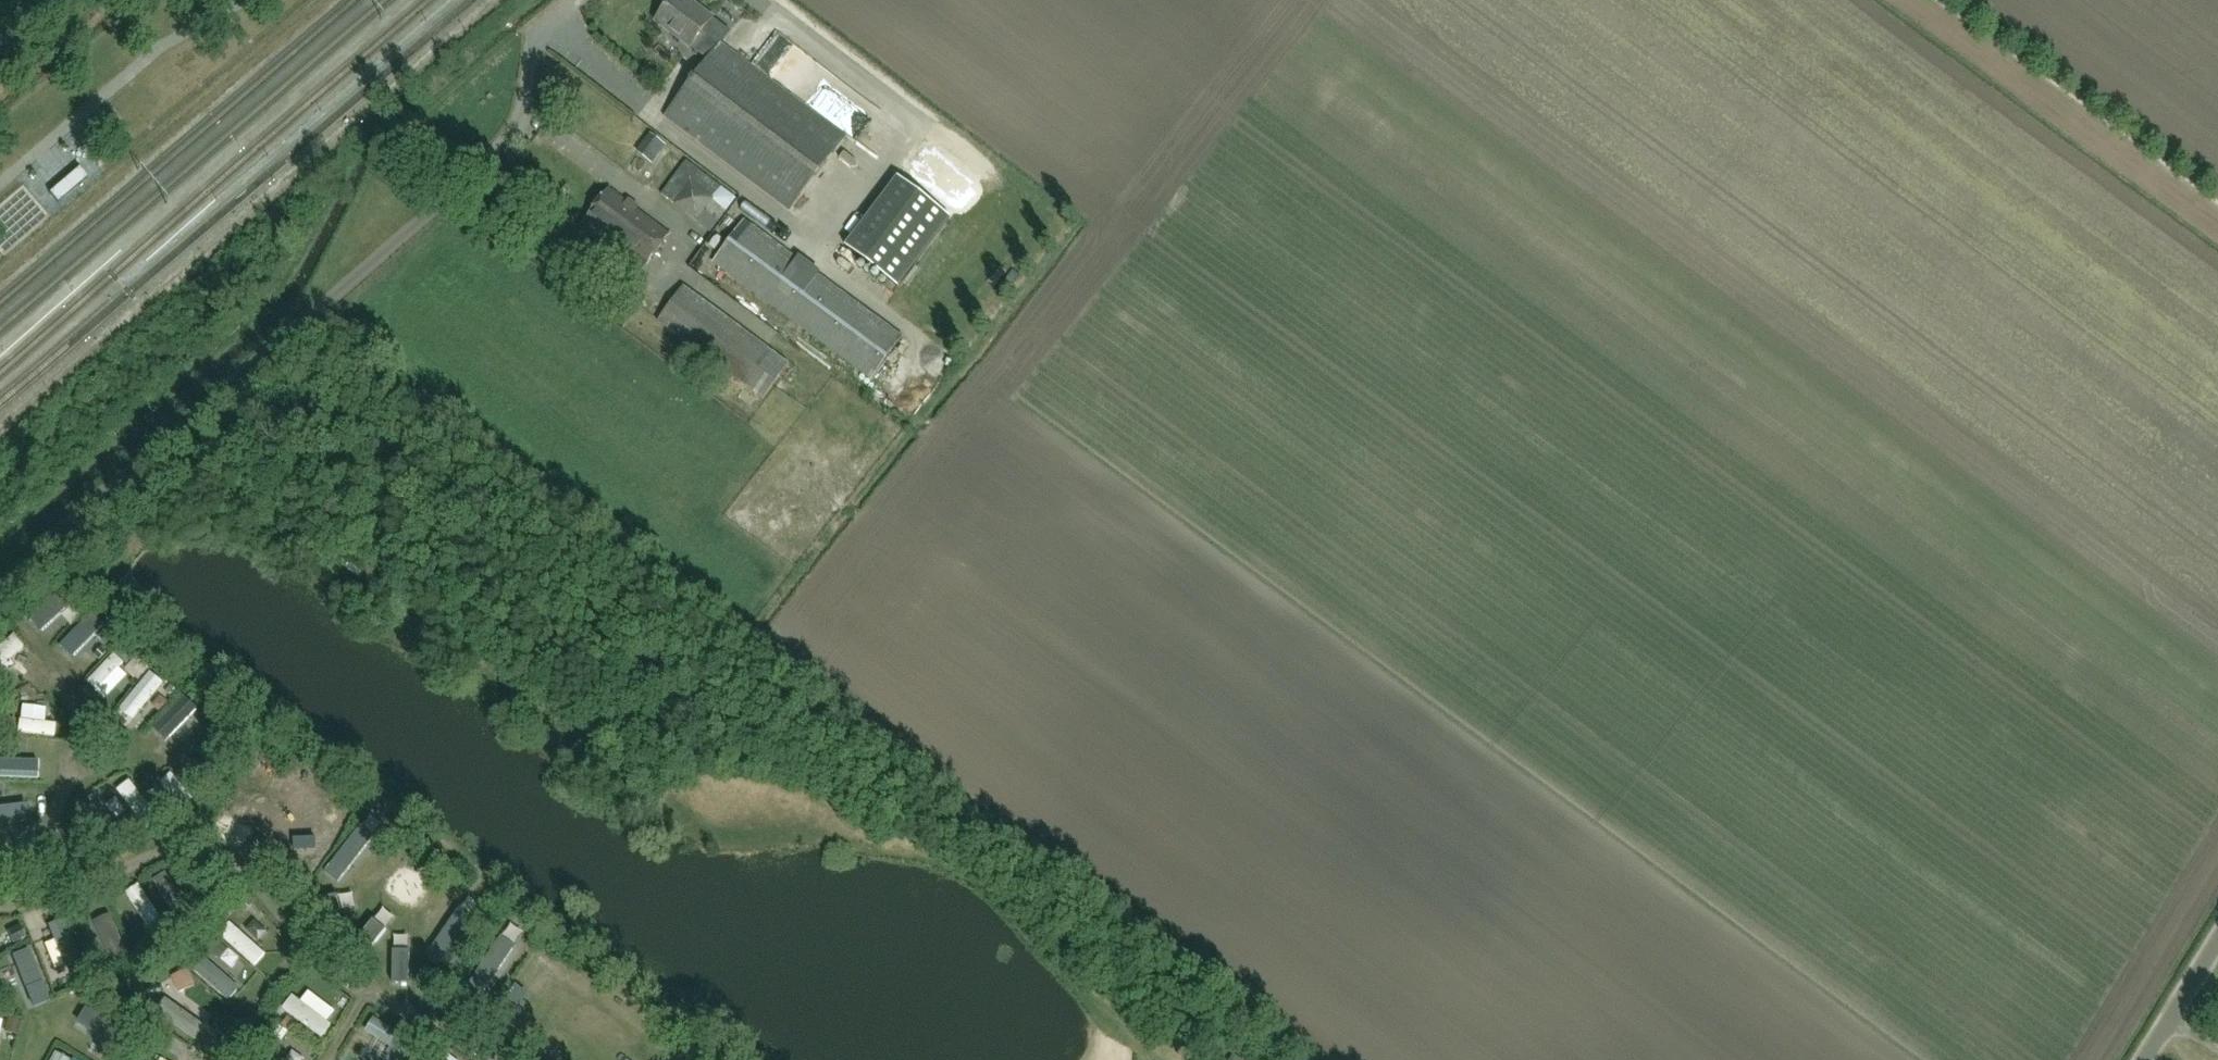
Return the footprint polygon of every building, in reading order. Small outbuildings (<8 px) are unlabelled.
[(846,138),(723,45),(721,47),(703,33),(713,19),(698,7),(697,9),(684,0),(674,0),(657,23),(691,49),(693,47),(710,60),(666,118),(790,212),(846,138)] [(735,199),(686,162),(661,195),(710,232),(735,199)] [(901,176),(851,246),(905,284),(955,214),(901,176)] [(669,235),(611,191),(585,225),(610,244),(613,239),(647,264),(669,235)] [(873,381),(904,338),(746,222),(714,264),(873,381)] [(764,400),(790,365),(684,288),(658,323),(764,400)] [(37,632),(67,607),(60,599),(30,623),(37,632)] [(76,666),(106,637),(94,625),(65,654),(76,666)] [(115,654),(93,686),(107,696),(129,663),(115,654)] [(91,678),(107,664),(99,655),(83,668),(91,678)] [(140,719),(171,684),(155,671),(125,705),(140,719)] [(173,745),(198,721),(183,706),(158,730),(173,745)] [(46,724),(46,709),(24,708),(23,736),(59,737),(59,725),(46,724)] [(19,756),(14,773),(45,782),(50,764),(19,756)] [(267,762),(241,801),(257,812),(283,773),(267,762)] [(174,775),(164,783),(194,814),(203,805),(174,775)] [(301,839),(326,796),(313,789),(288,832),(301,839)] [(332,799),(303,832),(319,847),(349,814),(332,799)] [(325,874),(343,886),(369,849),(352,837),(325,874)] [(339,896),(306,902),(309,917),(341,912),(339,896)] [(375,920),(353,946),(366,956),(387,930),(375,920)] [(232,925),(223,935),(258,967),(267,957),(232,925)] [(492,982),(515,937),(502,931),(479,976),(492,982)] [(26,988),(33,1006),(49,999),(29,948),(11,955),(25,988),(26,988)] [(394,951),(393,984),(409,985),(410,951),(394,951)] [(222,952),(206,973),(237,996),(253,975),(222,952)] [(189,969),(175,979),(186,993),(199,983),(189,969)] [(511,991),(520,998),(525,992),(516,985),(511,991)] [(515,1004),(520,998),(511,991),(506,997),(515,1004)] [(298,1014),(328,1034),(343,1012),(313,992),(298,1014)] [(89,1009),(79,1023),(96,1033),(95,1034),(125,1053),(135,1037),(89,1009)] [(415,1043),(376,1020),(368,1033),(395,1049),(389,1059),(405,1059),(415,1043)] [(635,1059),(651,1059),(656,1050),(644,1043),(635,1059)]
